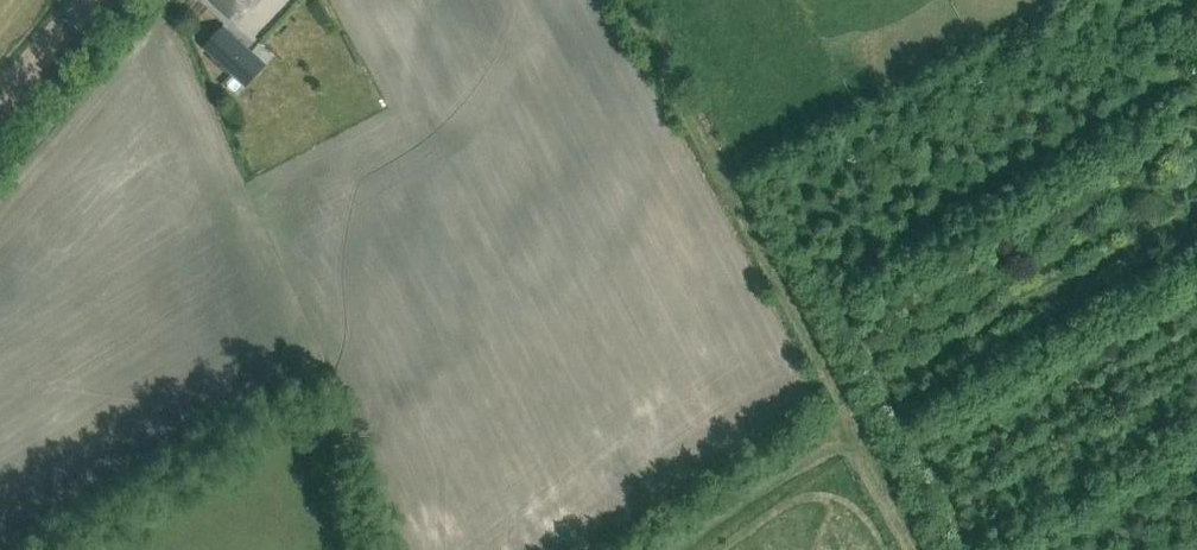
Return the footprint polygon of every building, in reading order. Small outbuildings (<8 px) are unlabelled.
[(229,16),(244,0),(212,0),(229,16)] [(232,74),(253,51),(224,25),(203,48),(232,74)]
